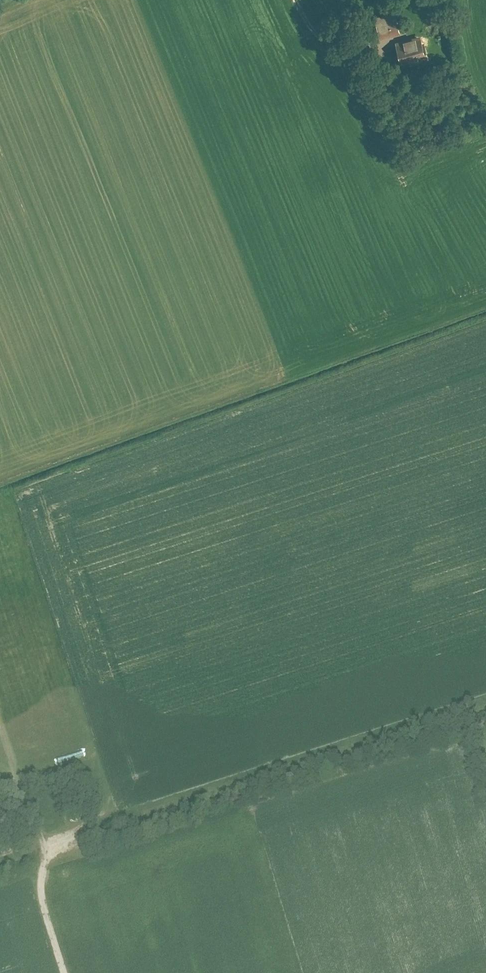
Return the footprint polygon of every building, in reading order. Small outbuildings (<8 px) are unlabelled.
[(384,17),(392,39),(405,34),(397,12),(384,17)] [(420,39),(399,44),(404,64),(428,58),(425,45),(422,46),(420,39)]
